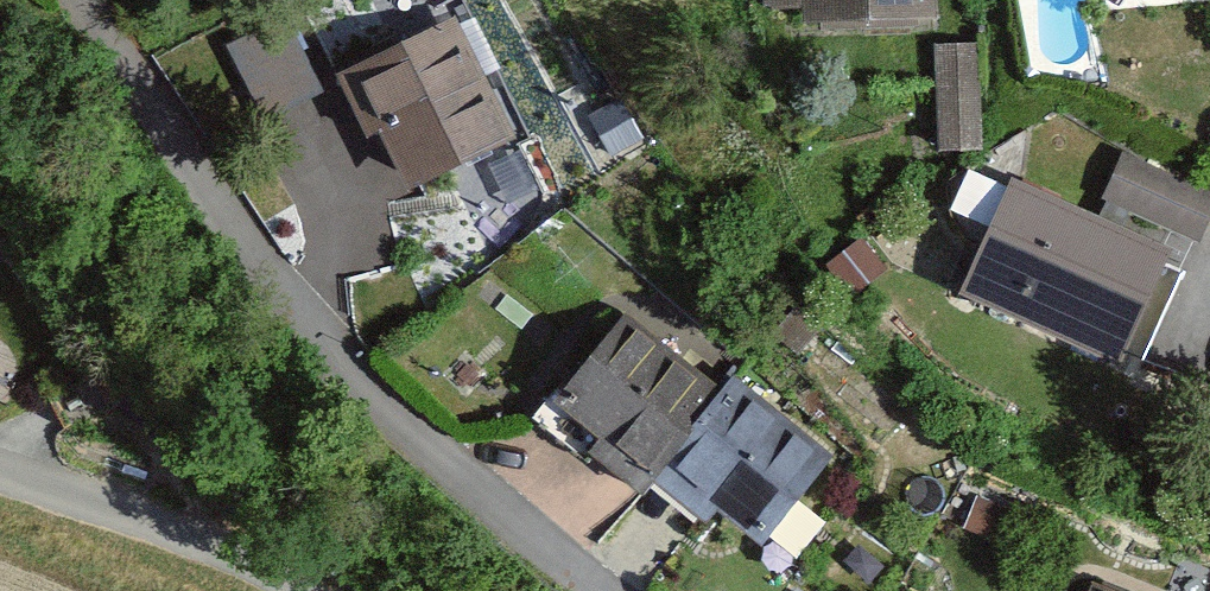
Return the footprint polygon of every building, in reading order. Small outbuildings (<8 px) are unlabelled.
[(776,16),(918,15),(918,0),(776,0),(776,16)] [(450,10),(320,67),(376,193),(506,136),(450,10)] [(975,47),(938,49),(942,149),(979,148),(975,47)] [(1115,145),(1089,193),(1179,241),(1204,193),(1115,145)] [(1144,240),(985,169),(935,282),(1094,353),(1144,240)] [(632,471),(704,386),(607,304),(531,393),(572,428),(562,440),(618,488),(632,471)] [(704,386),(632,471),(728,551),(816,446),(719,365),(704,386)]
